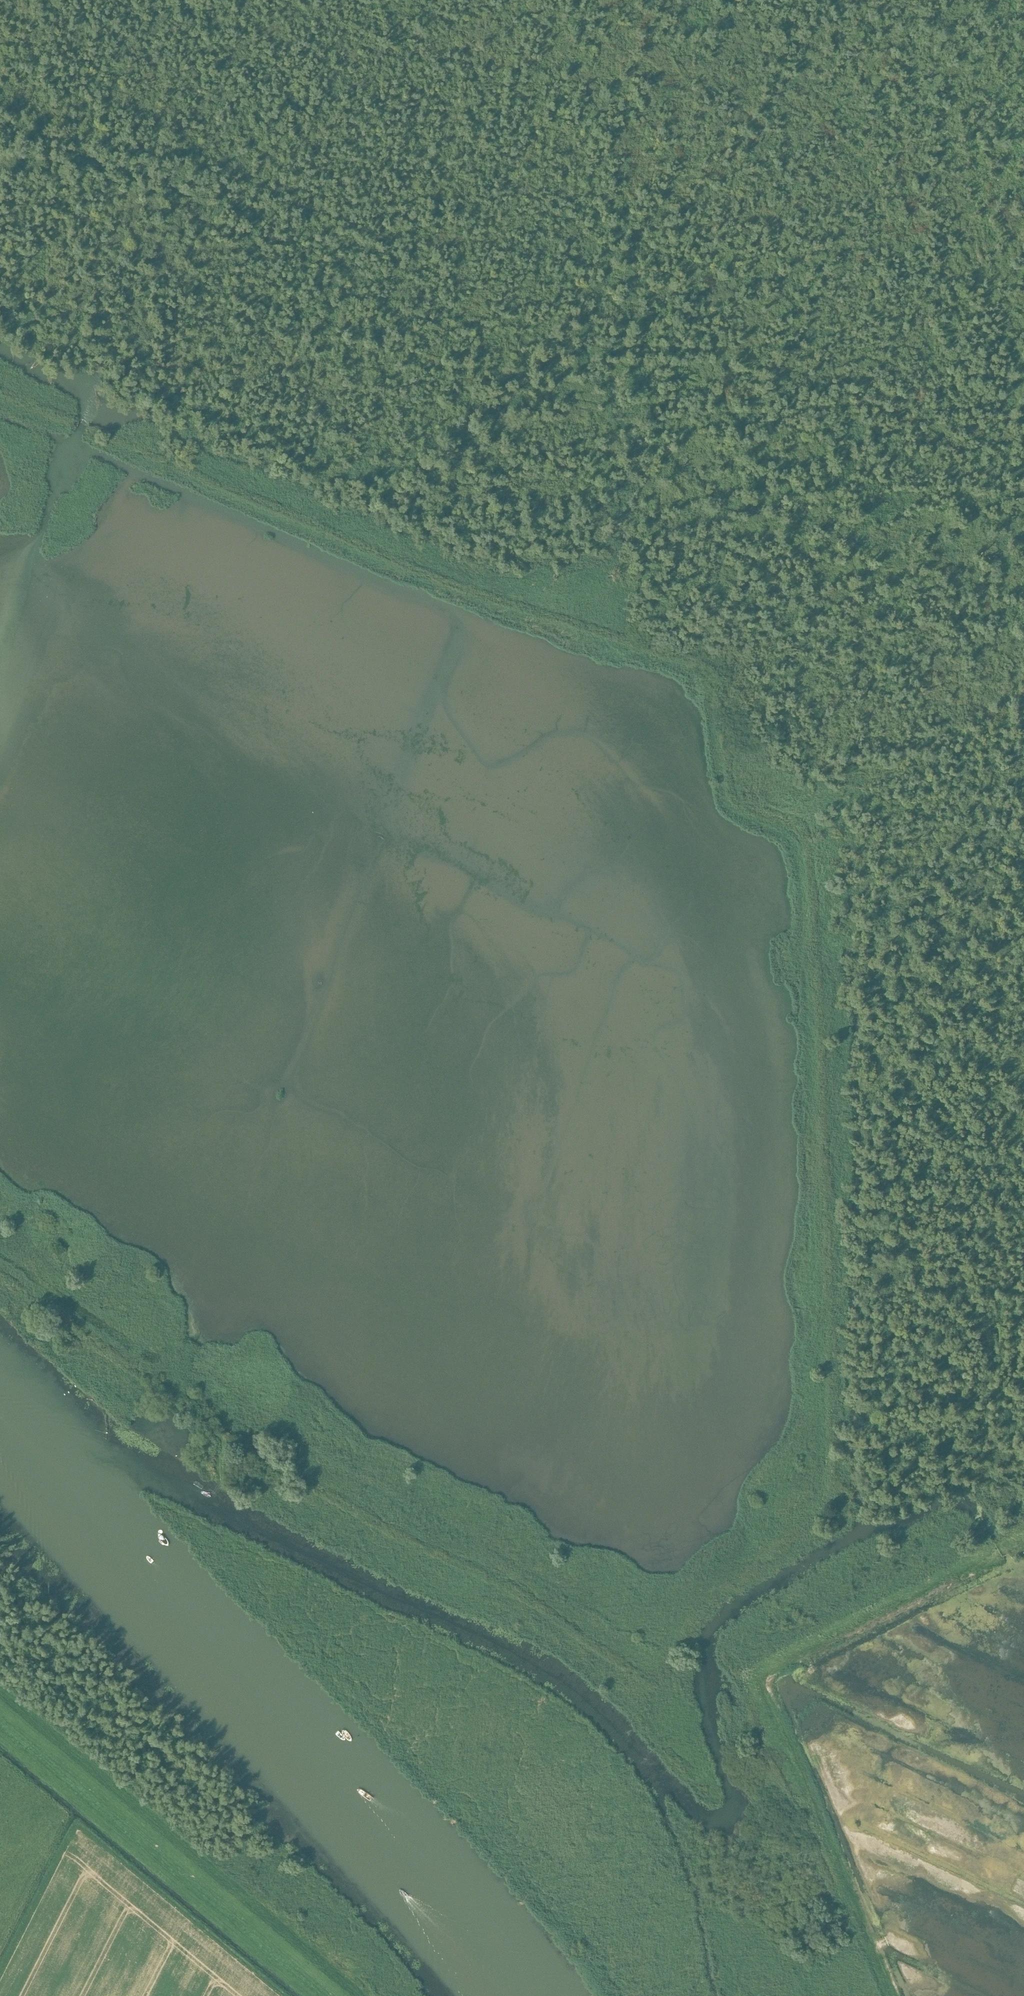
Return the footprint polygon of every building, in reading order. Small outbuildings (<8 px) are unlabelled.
[(230,1442),(232,1439),(230,1433),(227,1431),(220,1432),(218,1435),(230,1442)]
